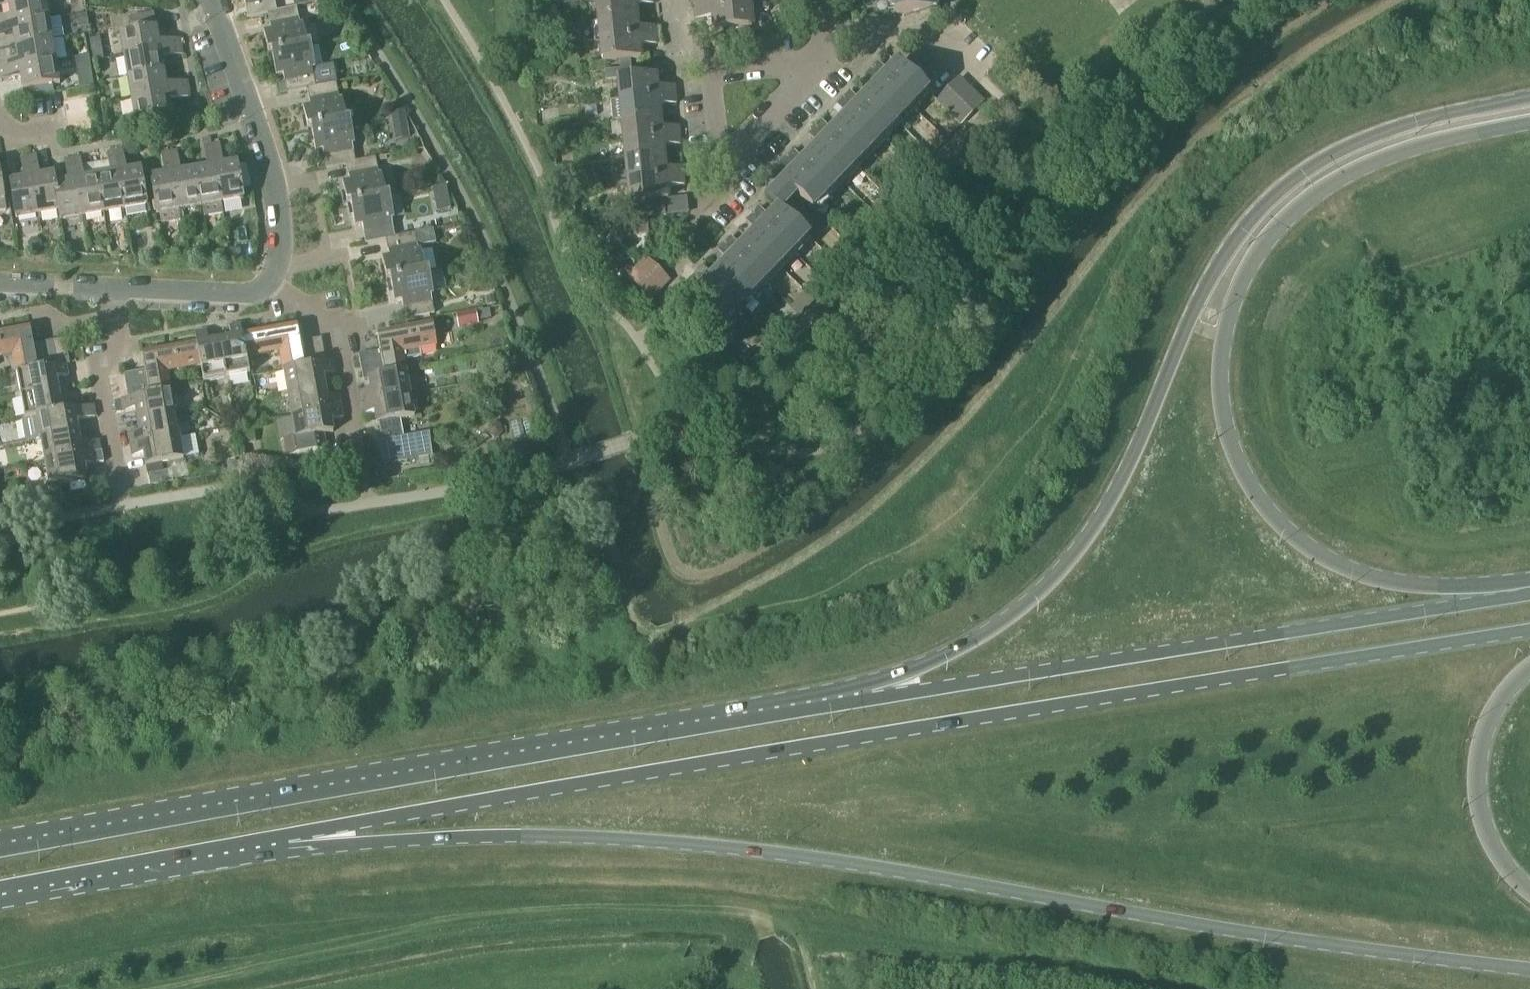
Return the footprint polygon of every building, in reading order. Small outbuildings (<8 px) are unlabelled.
[(11,26),(47,20),(44,0),(30,0),(7,4),(11,26)] [(235,3),(242,1),(246,19),(266,15),(275,13),(275,12),(273,0),(235,0),(235,3)] [(596,1),(598,22),(636,18),(635,6),(652,4),(652,0),(608,0),(596,1)] [(693,11),(749,5),(748,0),(710,0),(692,2),(693,11)] [(893,15),(931,11),(930,0),(892,0),(893,15)] [(790,16),(789,10),(789,7),(789,3),(777,4),(779,17),(790,16)] [(749,5),(693,11),(694,20),(712,19),(714,31),(751,27),(749,5)] [(275,13),(266,15),(269,32),(262,33),(267,57),(270,56),(270,55),(309,48),(309,47),(305,48),(301,25),(298,26),(295,8),(275,12),(275,13)] [(88,28),(86,14),(85,14),(74,16),(77,29),(87,28),(88,28)] [(636,18),(598,22),(600,42),(656,37),(655,27),(637,29),(636,18)] [(47,20),(11,26),(14,47),(51,41),(47,20)] [(119,35),(123,57),(159,51),(155,29),(119,35)] [(535,47),(534,37),(521,39),(522,48),(535,47)] [(656,37),(600,42),(602,63),(619,61),(620,70),(631,69),(630,60),(640,59),(639,47),(656,46),(656,37)] [(166,41),(167,50),(181,47),(179,39),(166,41)] [(51,41),(14,47),(18,69),(55,63),(51,41)] [(181,47),(167,50),(169,58),(182,56),(181,47)] [(270,55),(270,56),(275,78),(282,77),(285,94),(305,90),(314,88),(311,71),(313,71),(309,48),(270,55)] [(159,51),(123,57),(126,79),(163,72),(159,51)] [(89,63),(88,57),(74,59),(76,75),(90,72),(89,63)] [(10,70),(8,62),(0,63),(0,71),(10,70)] [(55,63),(18,69),(21,91),(30,90),(50,86),(58,85),(55,63)] [(808,239),(784,216),(799,200),(812,213),(927,93),(900,67),(891,76),(878,63),(865,77),(878,89),(863,105),(850,93),(837,106),(850,119),(835,135),(822,122),(809,136),(822,148),(806,165),(793,152),(781,165),(789,173),(773,190),(772,189),(770,188),(769,188),(767,188),(766,188),(765,190),(764,191),(763,192),(764,194),(765,198),(781,212),(772,221),(759,209),(746,222),(760,234),(744,251),(731,238),(718,252),(731,264),(716,280),(703,268),(691,281),(703,293),(695,302),(721,328),(808,239)] [(605,81),(617,80),(619,100),(675,95),(674,87),(656,89),(655,76),(632,78),(631,69),(620,70),(604,72),(605,81)] [(0,71),(0,80),(11,78),(10,70),(0,71)] [(163,72),(126,79),(130,100),(166,94),(163,72)] [(960,125),(983,102),(960,80),(937,103),(960,125)] [(173,84),(175,92),(188,90),(187,82),(173,84)] [(314,88),(305,90),(308,107),(301,108),(306,132),(310,131),(345,124),(345,123),(340,101),(338,101),(335,83),(314,88)] [(51,92),(50,86),(30,90),(31,95),(51,92)] [(188,90),(175,92),(176,100),(189,98),(188,90)] [(166,94),(130,100),(134,122),(170,116),(166,94)] [(676,105),(675,95),(619,100),(619,102),(610,103),(611,122),(621,121),(659,117),(658,107),(676,105)] [(404,112),(400,113),(390,115),(392,128),(407,126),(406,124),(404,112)] [(659,117),(621,121),(623,142),(679,136),(678,127),(660,129),(659,117)] [(310,131),(314,153),(321,152),(325,170),(345,166),(345,165),(354,163),(351,146),(353,146),(348,122),(345,123),(345,124),(310,131)] [(964,128),(957,136),(961,139),(964,143),(972,135),(964,128)] [(555,138),(554,131),(542,132),(543,139),(555,138)] [(679,136),(623,142),(625,163),(663,159),(662,147),(680,146),(679,136)] [(219,144),(210,145),(212,159),(221,157),(219,144)] [(212,159),(210,145),(202,147),(204,160),(212,159)] [(122,150),(113,152),(116,165),(124,164),(122,150)] [(176,151),(167,153),(170,166),(178,164),(176,151)] [(116,165),(113,152),(105,153),(107,167),(116,165)] [(170,166),(167,153),(159,154),(162,167),(170,166)] [(35,155),(27,157),(29,170),(37,169),(35,155)] [(29,170),(27,157),(19,158),(21,172),(29,170)] [(213,167),(220,204),(221,203),(242,200),(236,163),(224,165),(223,157),(221,157),(212,159),(213,167)] [(79,158),(71,159),(73,172),(81,171),(79,158)] [(73,172),(71,159),(63,160),(65,174),(73,172)] [(345,165),(345,166),(348,182),(341,184),(346,207),(349,206),(384,199),(384,198),(380,176),(377,177),(374,159),(354,163),(345,165)] [(663,159),(625,163),(627,183),(683,178),(682,168),(664,170),(663,159)] [(213,167),(193,171),(199,207),(202,207),(204,219),(223,215),(221,203),(220,204),(213,167)] [(567,168),(558,169),(555,169),(556,179),(556,181),(558,180),(568,180),(567,168)] [(139,169),(117,173),(125,218),(127,218),(147,215),(139,169)] [(193,171),(171,174),(177,211),(179,211),(199,207),(193,171)] [(117,173),(96,177),(102,214),(104,213),(106,227),(128,223),(127,218),(125,218),(117,173)] [(155,215),(160,214),(162,225),(181,221),(179,211),(177,211),(171,174),(149,178),(155,215)] [(53,175),(30,178),(37,215),(57,212),(58,211),(53,184),(54,184),(53,175)] [(96,177),(75,181),(81,217),(102,214),(96,177)] [(905,188),(894,177),(887,183),(898,195),(905,188)] [(37,215),(30,178),(8,182),(14,219),(37,215)] [(683,178),(627,183),(629,204),(664,201),(668,200),(666,188),(684,187),(683,178)] [(75,181),(54,184),(53,184),(58,211),(57,212),(58,221),(81,217),(75,181)] [(447,194),(445,189),(445,187),(444,187),(443,187),(431,190),(434,201),(448,198),(447,194)] [(384,199),(349,206),(354,229),(361,227),(364,245),(384,241),(384,240),(394,239),(393,238),(390,222),(392,221),(388,197),(384,198),(384,199)] [(664,201),(629,204),(631,219),(631,220),(645,218),(656,217),(665,216),(664,201)] [(394,239),(384,240),(384,241),(388,258),(381,259),(385,283),(389,282),(389,281),(424,274),(419,251),(423,251),(422,246),(436,244),(433,230),(413,234),(393,238),(394,239)] [(32,254),(38,253),(42,249),(41,243),(36,239),(30,240),(27,244),(28,250),(32,254)] [(240,259),(240,251),(229,251),(229,260),(240,259)] [(651,300),(668,282),(645,260),(628,278),(651,300)] [(389,281),(389,282),(393,304),(400,303),(404,320),(433,315),(429,297),(432,296),(427,273),(424,274),(389,281)] [(802,315),(814,302),(807,295),(795,308),(802,315)] [(493,296),(484,297),(487,307),(495,305),(493,296)] [(459,330),(478,327),(476,313),(456,317),(459,330)] [(432,325),(376,335),(379,351),(384,377),(405,374),(405,373),(403,360),(421,357),(420,350),(435,347),(432,325)] [(230,339),(218,341),(226,384),(229,384),(228,378),(248,375),(245,358),(241,337),(242,337),(239,326),(228,328),(230,339)] [(296,327),(242,337),(241,337),(245,358),(279,352),(282,371),(304,368),(299,343),(296,327)] [(15,375),(37,371),(32,345),(29,330),(0,335),(0,357),(12,355),(15,375)] [(194,334),(196,345),(200,367),(199,367),(202,383),(223,379),(224,385),(226,384),(218,341),(207,343),(205,332),(194,334)] [(320,339),(310,341),(315,366),(325,364),(320,339)] [(64,340),(53,342),(58,367),(69,365),(64,340)] [(310,341),(299,343),(304,368),(315,366),(310,341)] [(53,342),(42,344),(47,369),(58,367),(53,342)] [(42,344),(32,345),(37,371),(47,369),(42,344)] [(166,373),(199,367),(200,367),(196,345),(150,353),(141,355),(144,371),(149,397),(170,393),(166,373)] [(384,377),(379,351),(375,352),(369,353),(374,379),(384,377)] [(369,353),(357,355),(360,369),(362,381),(368,380),(374,379),(369,353)] [(304,368),(282,371),(286,392),(281,393),(281,396),(324,388),(322,376),(333,374),(331,363),(325,364),(315,366),(304,368)] [(14,396),(14,398),(56,391),(54,380),(66,378),(64,366),(69,366),(69,365),(58,367),(47,369),(15,375),(19,395),(14,396)] [(138,398),(149,397),(144,371),(134,373),(138,398)] [(138,398),(134,373),(122,375),(127,400),(138,398)] [(408,393),(405,374),(384,377),(374,379),(368,380),(369,391),(358,393),(360,404),(414,395),(414,392),(408,393)] [(324,388),(281,396),(282,398),(287,397),(290,417),(339,408),(337,397),(326,399),(324,388)] [(56,391),(14,398),(15,401),(20,400),(24,420),(36,418),(72,411),(70,400),(58,403),(56,391)] [(127,400),(121,401),(114,402),(116,414),(134,411),(137,422),(179,414),(179,412),(174,413),(170,393),(149,397),(138,398),(127,400)] [(414,395),(360,404),(362,415),(373,413),(376,425),(378,425),(382,443),(378,444),(383,466),(433,458),(430,435),(404,439),(399,421),(413,418),(409,398),(415,397),(414,395)] [(34,438),(34,441),(77,433),(74,422),(95,418),(93,407),(72,411),(36,418),(39,438),(34,438)] [(289,438),(289,440),(283,441),(286,459),(326,451),(323,435),(332,433),(330,421),(341,419),(339,408),(290,417),(294,437),(289,438)] [(127,436),(129,447),(178,438),(175,418),(180,417),(179,414),(137,422),(139,433),(127,436)] [(500,427),(487,429),(489,439),(502,437),(500,427)] [(240,432),(243,446),(255,444),(252,430),(240,432)] [(77,433),(34,441),(35,443),(40,443),(44,462),(92,453),(90,442),(79,444),(77,433)] [(178,438),(129,447),(131,458),(142,456),(145,467),(147,467),(149,476),(147,476),(149,487),(173,482),(171,472),(163,473),(161,464),(182,461),(188,460),(187,457),(182,458),(178,438)] [(42,483),(43,486),(48,485),(85,478),(83,467),(103,463),(102,452),(92,454),(92,453),(44,462),(47,482),(42,483)] [(239,460),(231,460),(227,466),(228,472),(240,471),(239,460)]
